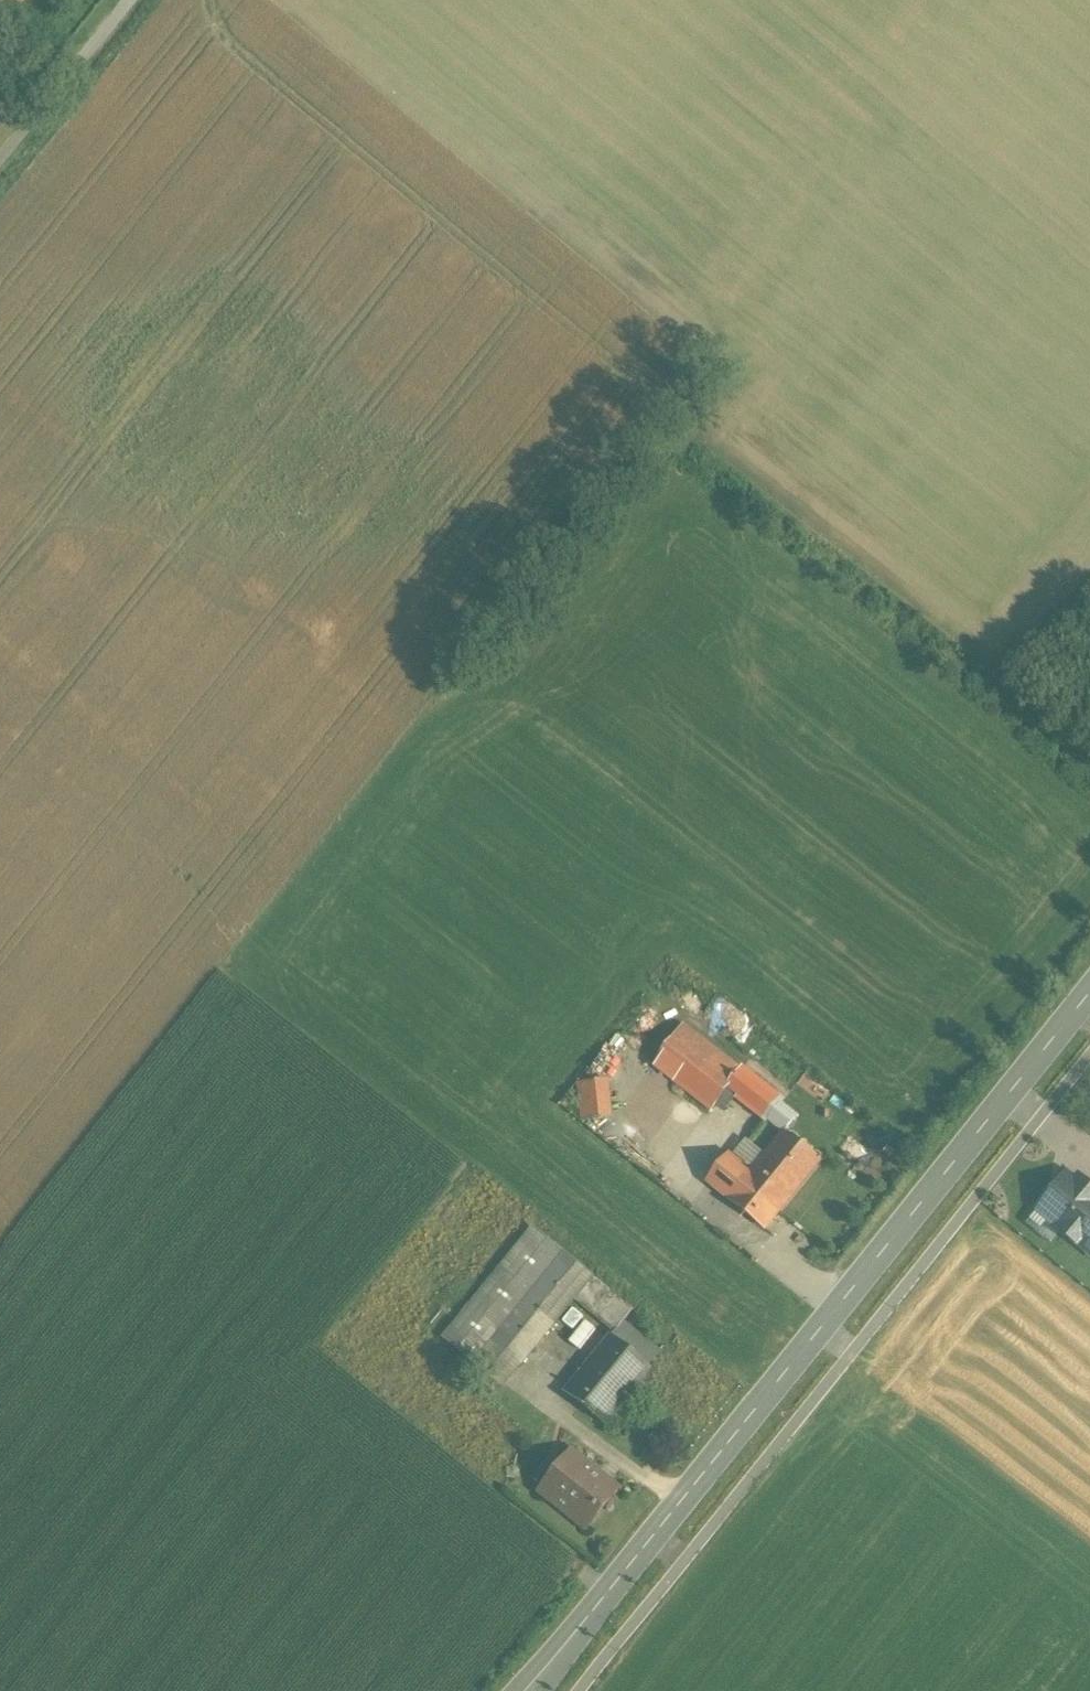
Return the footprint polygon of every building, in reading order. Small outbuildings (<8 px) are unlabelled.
[(736,1076),(680,1032),(656,1064),(711,1108),(728,1087),(738,1095),(737,1096),(768,1121),(783,1101),(742,1069),(736,1076)] [(787,1131),(753,1173),(730,1154),(708,1180),(732,1199),(731,1201),(765,1228),(779,1211),(779,1212),(822,1160),(787,1131)] [(1080,1177),(1076,1182),(1068,1174),(1039,1209),(1063,1229),(1062,1230),(1077,1243),(1078,1242),(1089,1251),(1089,1185),(1080,1177)] [(534,1227),(446,1337),(504,1385),(519,1366),(490,1342),(564,1252),(534,1227)] [(564,1252),(490,1342),(519,1366),(575,1298),(593,1275),(564,1252)] [(634,1309),(593,1275),(575,1298),(616,1332),(634,1309)] [(652,1367),(612,1335),(566,1391),(606,1424),(652,1367)] [(619,1490),(572,1453),(542,1490),(590,1528),(592,1525),(589,1522),(613,1491),(617,1493),(619,1490)]
